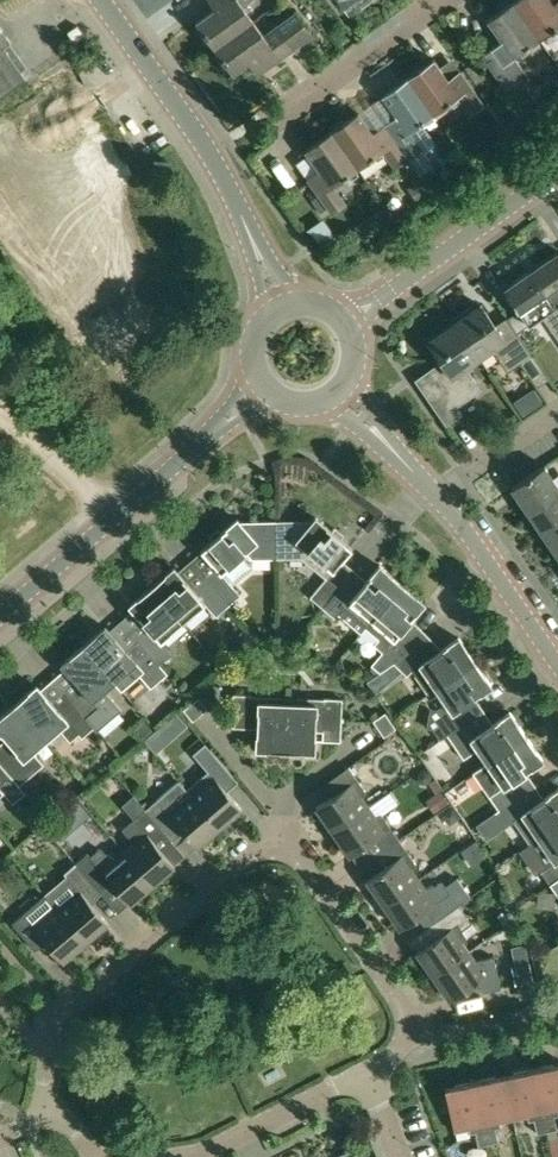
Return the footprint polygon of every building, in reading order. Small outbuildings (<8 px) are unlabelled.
[(214,48),(252,21),(242,6),(250,0),(209,0),(214,8),(195,22),(214,48)] [(351,18),(376,0),(337,0),(351,18)] [(513,1),(539,38),(557,24),(557,0),(554,2),(552,0),(514,0),(513,1)] [(501,40),(481,54),(505,88),(526,73),(514,56),(539,38),(513,1),(487,20),(501,40)] [(252,21),(214,48),(233,74),(248,63),(257,75),(312,36),(295,13),(263,36),(252,21)] [(27,79),(21,70),(27,66),(10,42),(11,41),(0,26),(0,97),(27,79)] [(434,57),(407,77),(434,114),(458,96),(471,113),(485,103),(452,57),(440,65),(434,57)] [(476,61),(466,69),(477,85),(487,77),(476,61)] [(381,95),(396,116),(384,124),(408,158),(421,148),(409,132),(434,114),(407,77),(381,95)] [(521,110),(520,123),(538,124),(539,111),(521,110)] [(358,112),(332,130),(359,168),(384,150),(400,174),(413,165),(408,158),(384,124),(373,132),(358,112)] [(522,129),(514,118),(500,128),(508,139),(522,129)] [(345,202),(334,186),(359,168),(332,130),(305,149),(319,169),(307,178),(331,212),(345,202)] [(422,178),(407,189),(416,202),(421,198),(423,201),(433,194),(422,178)] [(417,206),(411,198),(399,206),(405,214),(417,206)] [(530,270),(554,306),(557,311),(557,251),(530,270)] [(504,288),(529,324),(541,315),(557,339),(557,311),(554,306),(530,270),(504,288)] [(483,303),(455,322),(481,358),(493,350),(508,371),(520,362),(537,386),(549,378),(533,354),(506,315),(496,322),(483,303)] [(507,316),(517,331),(526,326),(515,310),(507,316)] [(441,361),(414,379),(446,425),(461,414),(456,406),(481,389),(467,368),(481,358),(455,322),(428,341),(441,361)] [(528,512),(557,492),(557,485),(544,464),(517,483),(511,487),(528,512)] [(546,538),(557,529),(557,492),(528,512),(546,538)] [(237,519),(200,551),(217,572),(206,582),(227,607),(239,597),(230,587),(252,568),(250,559),(275,558),(275,523),(274,523),(240,523),(237,519)] [(312,523),(275,523),(275,558),(302,558),(310,550),(334,571),(342,562),(352,550),(316,519),(312,523)] [(557,555),(557,529),(546,538),(557,555)] [(346,581),(322,609),(336,621),(339,616),(343,612),(366,629),(402,585),(380,566),(367,582),(359,591),(346,581)] [(174,568),(151,587),(183,623),(205,605),(215,617),(227,607),(206,582),(194,592),(174,568)] [(326,579),(309,599),(322,609),(346,581),(334,571),(326,579)] [(402,585),(366,629),(378,640),(374,645),(385,654),(393,664),(403,657),(422,644),(429,638),(411,619),(424,603),(402,585)] [(151,587),(129,606),(133,611),(151,632),(139,642),(159,665),(171,656),(160,642),(183,623),(151,587)] [(104,627),(82,646),(114,682),(135,664),(139,668),(145,676),(159,666),(152,656),(137,640),(121,621),(108,632),(104,627)] [(253,642),(243,630),(233,638),(244,650),(253,642)] [(394,665),(387,670),(394,678),(402,671),(407,675),(411,671),(427,693),(435,688),(474,660),(459,637),(441,649),(429,638),(422,644),(403,657),(393,664),(392,664),(394,665)] [(64,671),(53,680),(94,728),(96,731),(121,710),(104,691),(112,684),(114,682),(82,646),(60,665),(64,671)] [(343,656),(335,668),(346,672),(343,656)] [(430,709),(427,729),(433,729),(440,739),(447,734),(474,715),(482,709),(473,698),(492,685),(491,684),(474,660),(435,688),(445,702),(434,710),(430,709)] [(37,686),(14,705),(45,741),(58,730),(68,742),(78,735),(81,739),(94,728),(53,680),(40,691),(37,686)] [(256,750),(286,751),(287,704),(252,703),(252,695),(233,695),(232,728),(257,729),(256,750)] [(198,698),(184,710),(193,721),(207,709),(198,698)] [(287,704),(286,751),(316,753),(316,731),(342,732),(343,699),(325,699),(324,706),(287,704)] [(0,744),(0,765),(7,773),(18,785),(42,765),(32,752),(45,741),(14,705),(0,717),(0,735),(5,740),(0,744)] [(447,734),(464,757),(477,747),(487,761),(526,735),(509,710),(483,728),(474,715),(447,734)] [(373,722),(384,737),(396,729),(385,713),(373,722)] [(497,776),(484,785),(499,807),(533,784),(525,772),(543,760),(526,735),(487,761),(497,776)] [(166,762),(171,757),(162,747),(157,752),(166,762)] [(11,804),(23,793),(18,785),(7,773),(0,765),(0,792),(11,804)] [(331,796),(315,806),(331,830),(367,805),(362,796),(366,792),(348,766),(322,783),(331,796)] [(421,783),(426,784),(430,780),(431,774),(428,770),(422,769),(417,773),(417,778),(421,783)] [(191,796),(219,828),(241,809),(208,770),(197,781),(200,788),(191,796)] [(179,782),(145,810),(172,841),(183,831),(197,847),(219,828),(191,796),(179,782)] [(487,817),(494,827),(502,821),(504,824),(522,812),(538,835),(557,822),(557,788),(542,798),(533,784),(499,807),(495,811),(487,817)] [(440,791),(426,801),(434,812),(448,802),(440,791)] [(59,841),(91,815),(77,799),(46,825),(59,841)] [(367,805),(331,830),(356,866),(398,837),(381,813),(375,815),(367,805)] [(441,813),(449,825),(461,816),(453,805),(441,813)] [(145,810),(123,828),(129,837),(133,844),(124,852),(151,884),(173,866),(185,856),(172,841),(145,810)] [(519,852),(534,874),(540,870),(549,884),(557,877),(557,822),(538,835),(529,842),(531,844),(519,852)] [(398,837),(356,866),(365,878),(381,902),(417,877),(412,869),(416,865),(406,850),(398,837)] [(86,852),(74,862),(98,890),(100,893),(118,913),(151,884),(124,852),(116,859),(99,848),(90,856),(86,852)] [(182,861),(204,885),(213,877),(191,853),(182,861)] [(60,882),(45,895),(84,941),(107,922),(92,905),(100,893),(98,890),(74,862),(63,872),(67,876),(60,882)] [(417,877),(381,902),(399,927),(416,915),(424,927),(457,904),(468,896),(456,879),(450,883),(447,878),(425,888),(417,877)] [(549,884),(557,897),(557,877),(549,884)] [(33,904),(11,923),(34,950),(46,940),(62,960),(84,941),(45,895),(33,904)] [(457,904),(424,927),(407,939),(432,975),(468,950),(462,942),(466,938),(466,937),(475,930),(457,904)] [(525,944),(511,947),(515,967),(529,964),(525,944)] [(493,957),(474,961),(468,950),(432,975),(449,1000),(475,982),(482,992),(500,989),(493,957)] [(529,964),(515,967),(511,968),(515,986),(518,985),(533,982),(529,964)] [(532,1070),(545,1132),(555,1130),(553,1118),(557,1116),(557,1114),(557,1110),(557,1065),(532,1070)] [(532,1070),(502,1076),(510,1120),(524,1117),(526,1123),(532,1122),(536,1134),(545,1132),(532,1070)] [(502,1076),(475,1082),(488,1145),(497,1143),(495,1130),(501,1129),(500,1123),(510,1120),(502,1076)] [(488,1145),(475,1082),(444,1088),(453,1132),(467,1129),(468,1135),(473,1135),(477,1147),(488,1145)]
